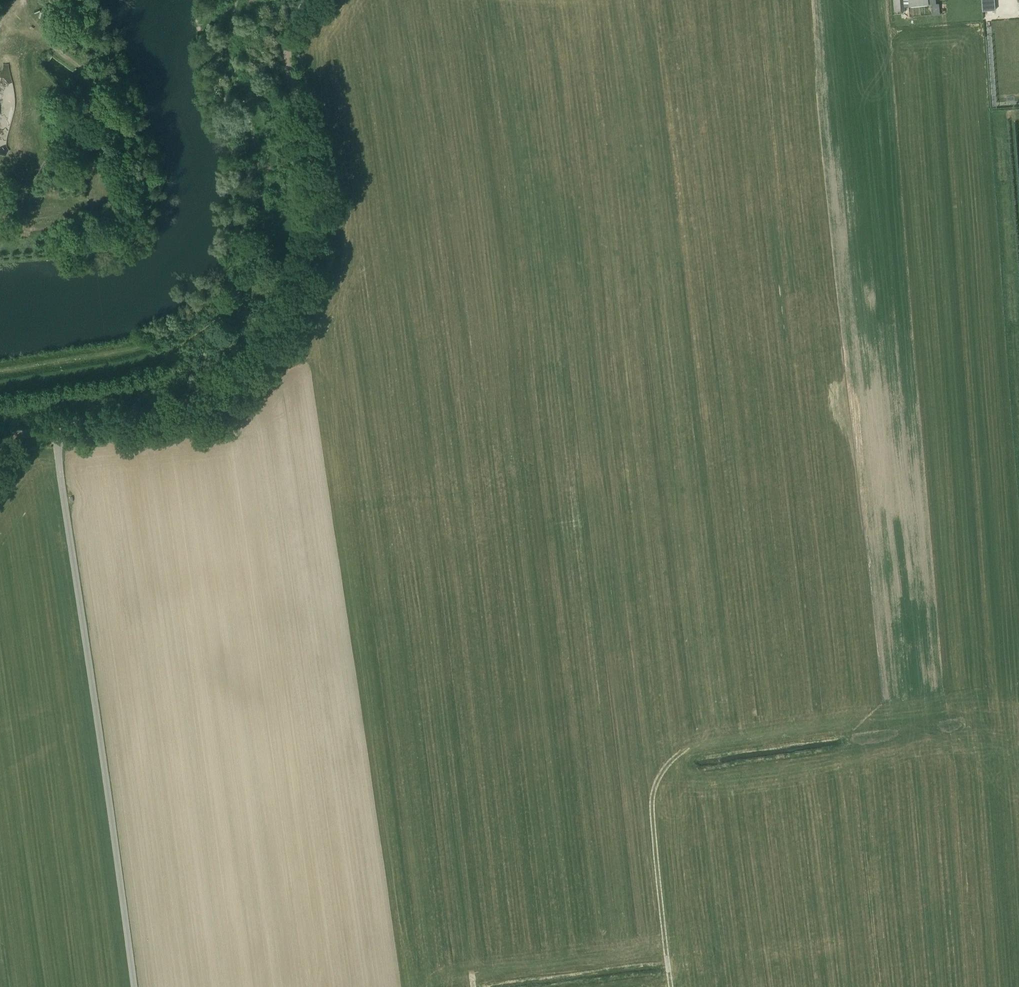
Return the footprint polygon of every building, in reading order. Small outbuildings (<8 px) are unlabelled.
[(83,80),(97,61),(65,38),(57,49),(34,34),(39,27),(0,0),(0,22),(83,80)] [(894,11),(905,11),(905,6),(909,6),(910,7),(932,4),(933,15),(941,15),(939,3),(937,4),(936,0),(893,0),(894,11)] [(9,165),(26,162),(18,59),(1,59),(0,59),(0,166),(9,165)]
